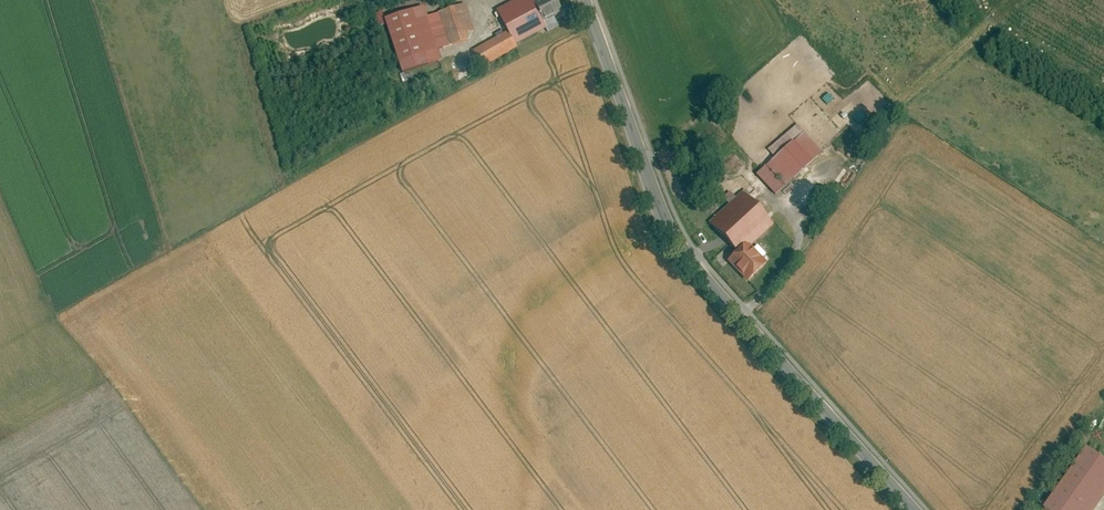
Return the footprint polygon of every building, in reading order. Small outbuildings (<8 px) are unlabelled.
[(495,11),(507,31),(513,42),(543,24),(540,19),(531,3),(529,0),(515,0),(495,11)] [(531,3),(540,19),(558,9),(553,0),(535,0),(531,3)] [(466,6),(440,13),(449,43),(475,35),(466,6)] [(423,9),(383,21),(398,70),(438,58),(435,47),(426,17),(423,9)] [(440,13),(426,17),(435,47),(449,43),(440,13)] [(516,47),(507,31),(474,49),(483,65),(516,47)] [(767,149),(775,158),(799,135),(791,126),(767,149)] [(822,151),(804,131),(799,135),(775,158),(756,175),(775,195),(822,151)] [(723,198),(730,205),(736,199),(729,192),(723,198)] [(710,222),(736,250),(726,260),(746,282),(767,263),(750,245),(771,226),(741,194),(736,199),(730,205),(718,216),(713,220),(710,222)] [(708,215),(713,220),(718,216),(713,210),(708,215)] [(1084,447),(1042,508),(1044,509),(1093,509),(1103,494),(1103,460),(1084,447)]
